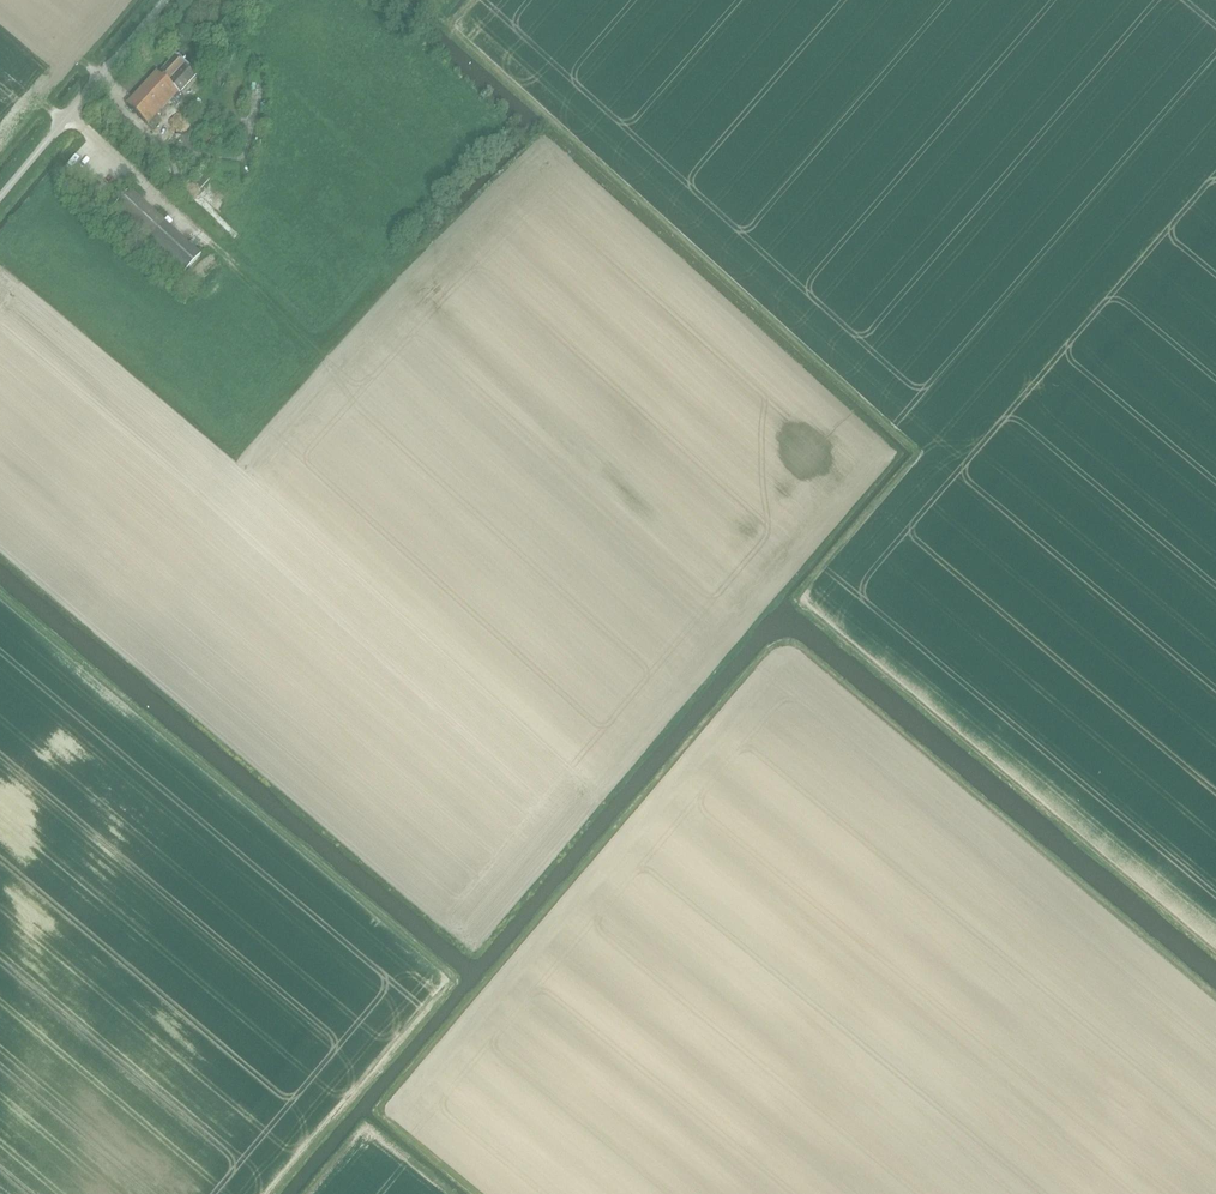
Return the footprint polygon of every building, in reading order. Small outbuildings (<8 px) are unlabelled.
[(180,93),(197,74),(175,55),(159,73),(157,72),(126,105),(148,125),(153,130),(161,120),(156,116),(173,98),(178,103),(184,97),(180,93)] [(213,129),(200,143),(210,152),(223,138),(213,129)] [(203,170),(193,181),(201,188),(211,178),(203,170)] [(199,254),(130,190),(109,212),(179,276),(199,254)]
